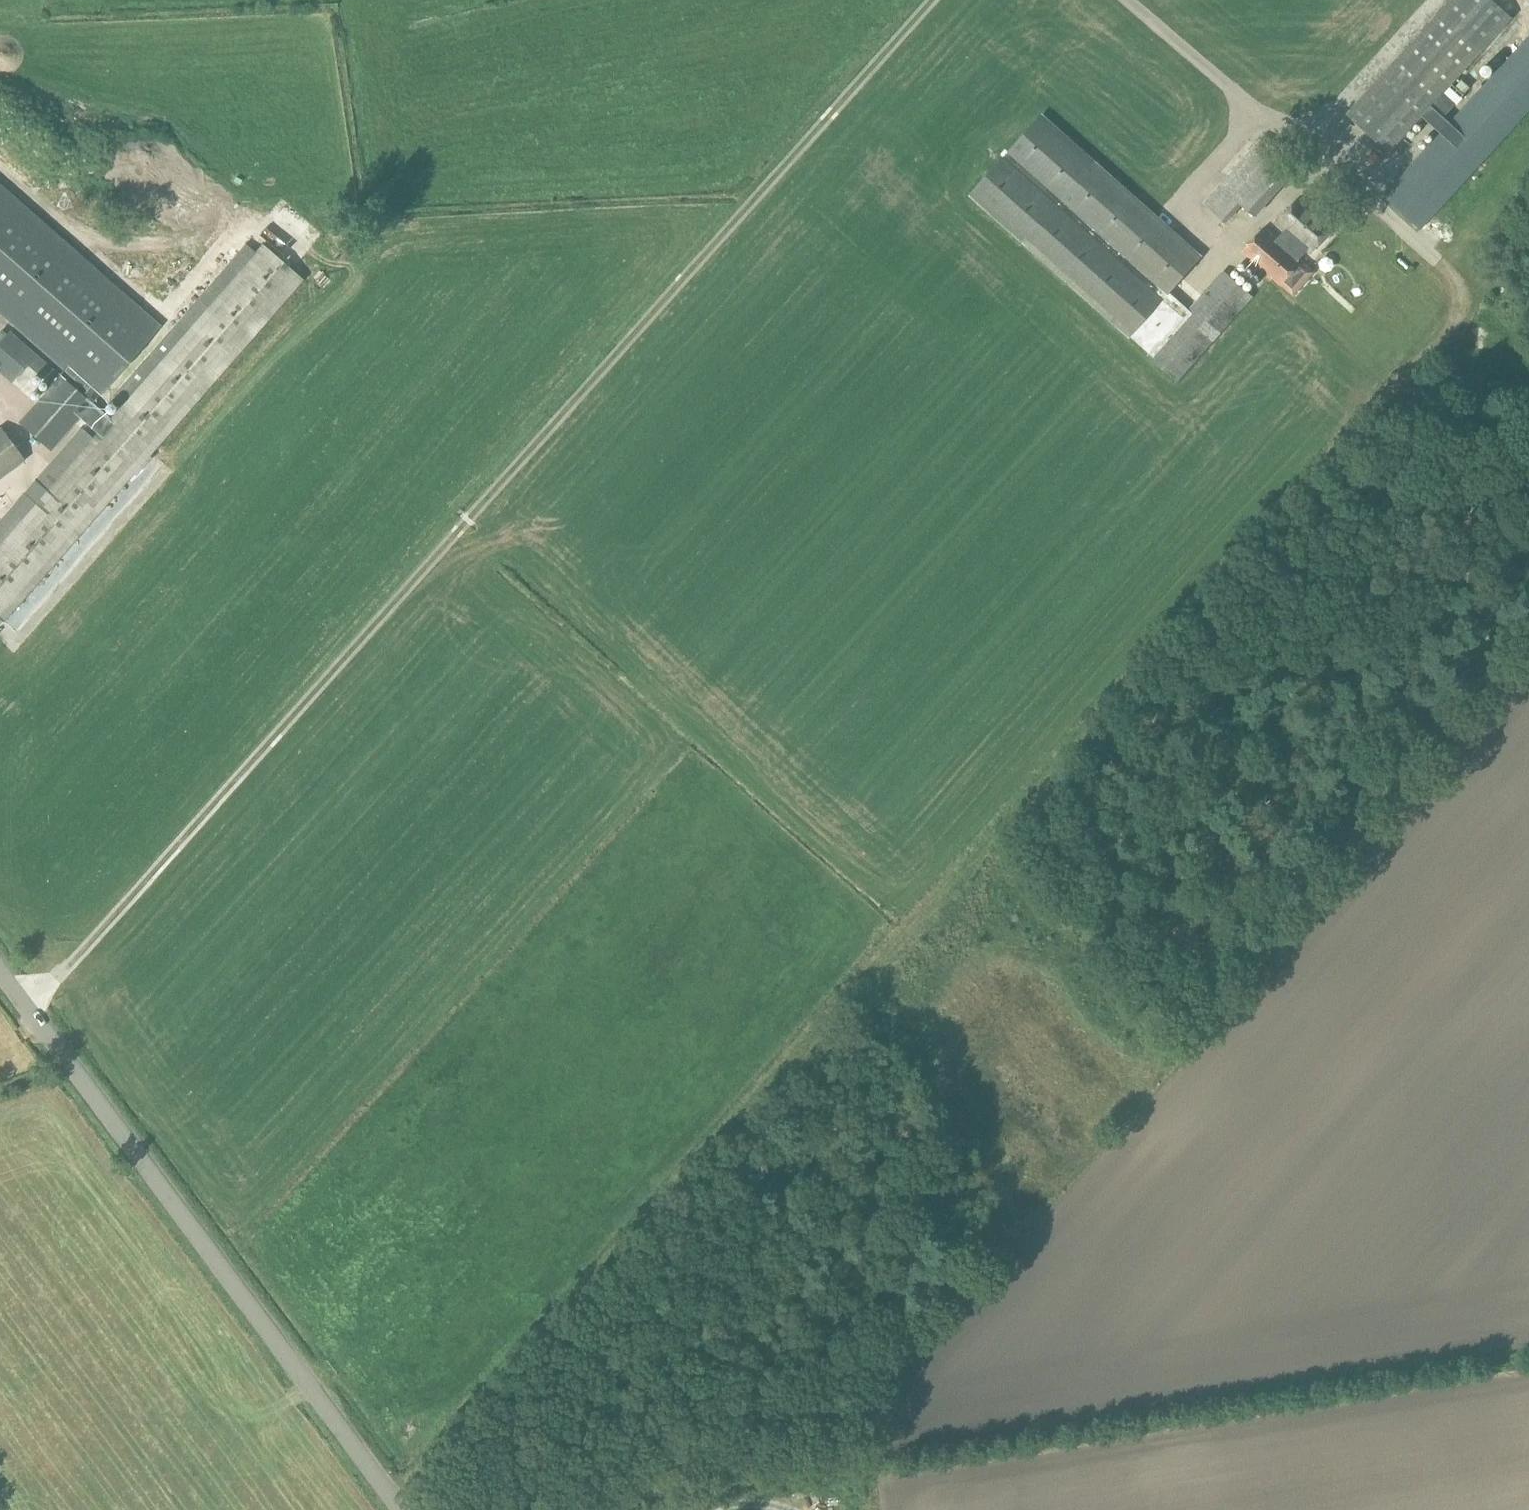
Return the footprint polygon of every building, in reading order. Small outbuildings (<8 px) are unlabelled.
[(1345,113),(1391,155),(1514,18),(1493,0),(1449,0),(1345,113)] [(1528,107),(1528,37),(1385,196),(1420,228),(1528,107)] [(1192,309),(1172,293),(1204,256),(1044,113),(970,195),(1131,338),(1132,336),(1150,353),(1148,356),(1179,382),(1254,297),(1225,271),(1192,309)] [(1255,214),(1296,167),(1261,137),(1202,205),(1222,222),(1240,201),(1255,214)] [(290,260),(316,232),(277,195),(251,224),(290,260)] [(1310,252),(1332,227),(1301,199),(1278,224),(1310,252)] [(1283,286),(1303,263),(1263,228),(1243,251),(1283,286)] [(214,370),(291,278),(250,244),(244,251),(236,244),(159,336),(186,359),(200,342),(215,354),(206,364),(214,370)] [(27,460),(2,427),(0,429),(0,480),(27,460)]
